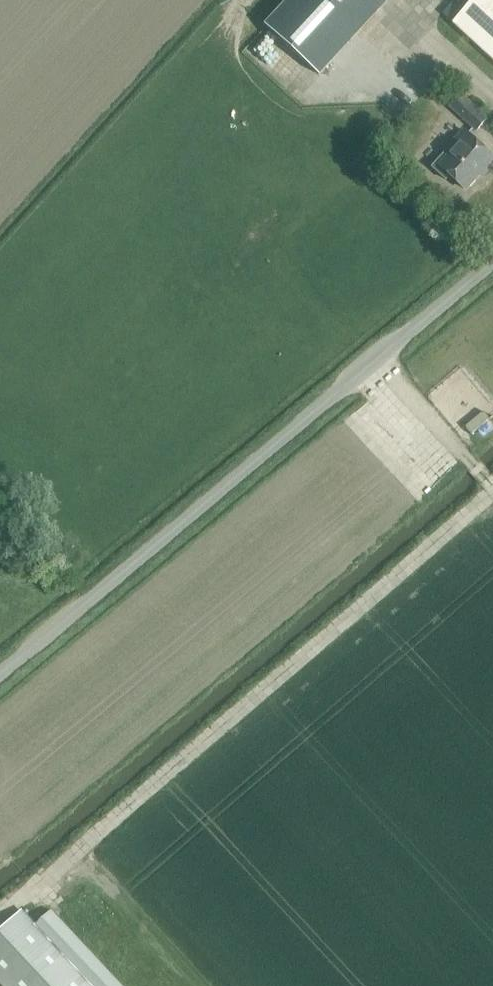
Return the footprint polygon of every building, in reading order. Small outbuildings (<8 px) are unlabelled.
[(361,30),(388,0),(329,0),(361,30)] [(454,23),(492,59),(492,0),(474,0),(454,23)] [(450,106),(477,131),(487,119),(461,95),(450,106)] [(471,186),(476,180),(476,176),(492,158),(492,156),(465,131),(457,140),(461,144),(451,155),(447,151),(432,167),(446,180),(450,175),(465,189),(467,186),(471,186)] [(6,985),(91,985),(20,911),(0,930),(0,980),(6,985)]
